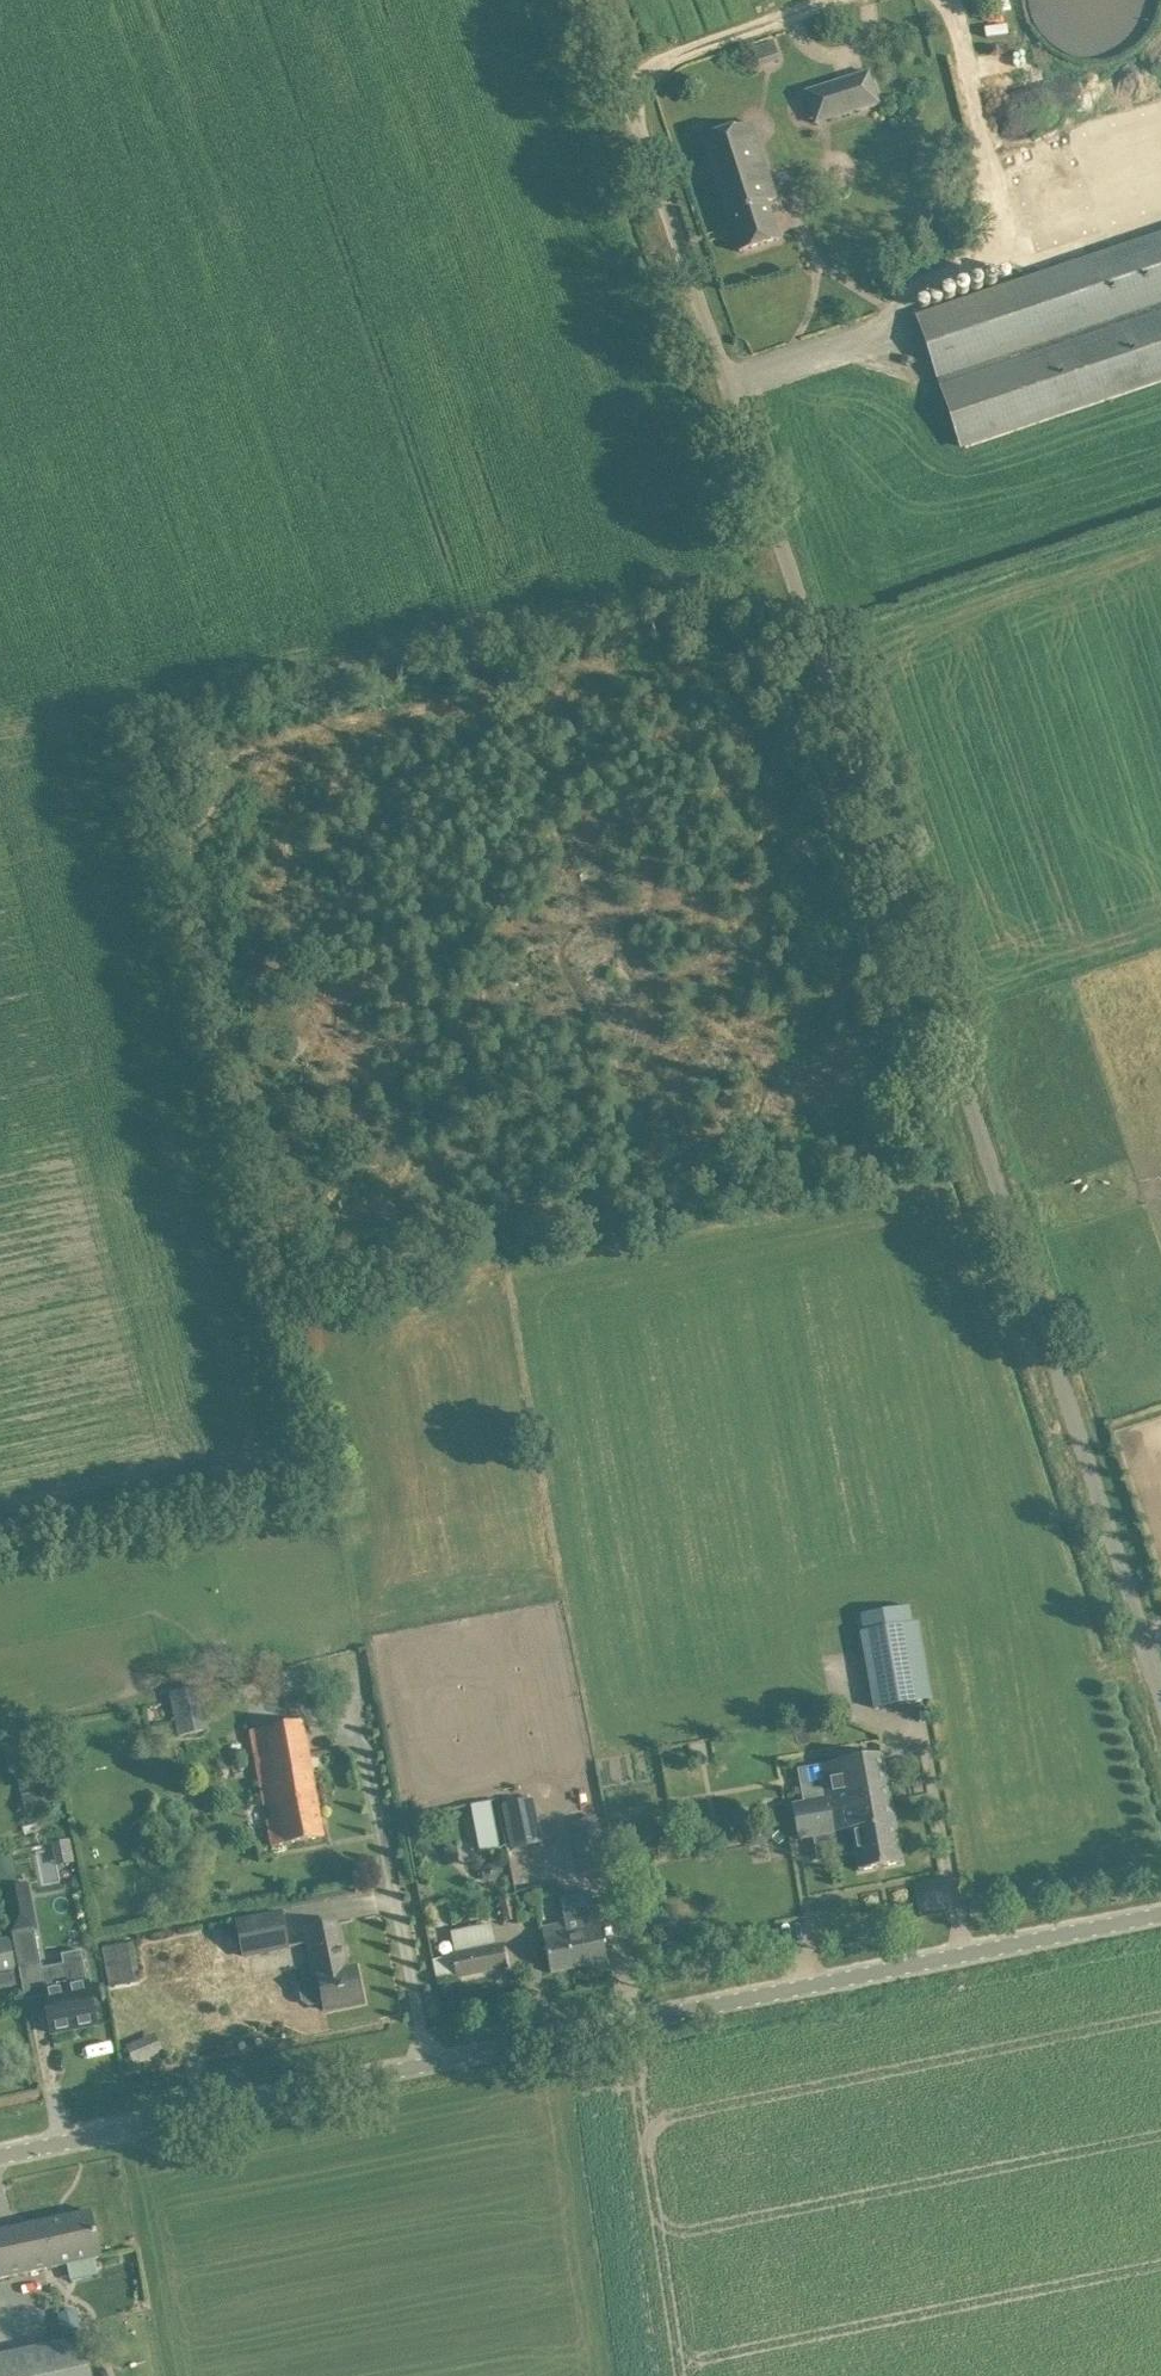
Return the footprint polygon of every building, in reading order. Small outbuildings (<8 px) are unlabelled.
[(780,60),(773,41),(755,48),(762,66),(780,60)] [(880,102),(870,72),(806,92),(816,122),(880,102)] [(1013,156),(1043,247),(1160,207),(1160,107),(1013,156)] [(777,198),(752,122),(703,137),(740,251),(780,239),(768,201),(777,198)] [(988,440),(1160,382),(1160,233),(921,313),(966,447),(988,440)] [(866,1632),(862,1633),(865,1651),(869,1670),(875,1707),(930,1697),(923,1660),(917,1623),(911,1624),(908,1606),(862,1614),(866,1632)] [(197,1686),(168,1693),(170,1702),(177,1735),(207,1729),(198,1690),(197,1686)] [(272,1820),(267,1821),(272,1846),(323,1837),(302,1721),(250,1731),(265,1807),(269,1806),(272,1820)] [(803,1801),(793,1803),(795,1821),(796,1823),(798,1838),(814,1835),(818,1858),(856,1851),(859,1870),(902,1862),(898,1839),(891,1800),(883,1753),(821,1764),(821,1765),(798,1769),(803,1801)] [(19,1787),(43,1780),(39,1764),(14,1771),(19,1787)] [(22,1797),(27,1813),(56,1805),(52,1789),(22,1797)] [(504,1804),(503,1804),(511,1848),(526,1846),(518,1801),(504,1804)] [(471,1804),(480,1853),(496,1850),(487,1802),(471,1804)] [(748,1811),(735,1814),(737,1827),(751,1825),(748,1811)] [(599,1831),(574,1835),(581,1876),(609,1871),(608,1865),(614,1864),(610,1842),(603,1844),(601,1830),(599,1831)] [(35,1843),(40,1882),(74,1877),(69,1839),(35,1843)] [(457,1849),(443,1851),(445,1860),(458,1857),(457,1849)] [(486,1866),(482,1871),(483,1878),(489,1882),(495,1881),(499,1875),(498,1868),(492,1864),(486,1866)] [(28,1882),(3,1888),(12,1934),(35,1930),(38,1930),(28,1882)] [(511,1895),(500,1897),(506,1920),(517,1917),(511,1895)] [(565,1935),(572,1968),(607,1961),(596,1906),(563,1912),(565,1923),(566,1923),(568,1934),(565,1935)] [(280,1910),(238,1919),(245,1955),(287,1947),(280,1910)] [(304,1981),(300,1988),(303,2001),(309,2006),(323,2003),(324,2009),(363,2001),(356,1968),(346,1970),(336,1923),(309,1928),(319,1977),(318,1977),(318,1978),(304,1981)] [(551,1972),(572,1968),(565,1935),(568,1934),(566,1923),(565,1923),(542,1928),(551,1972)] [(19,1967),(41,1962),(35,1930),(12,1934),(19,1967)] [(0,1939),(0,1970),(16,1967),(10,1937),(0,1939)] [(131,1943),(105,1948),(111,1985),(138,1980),(131,1943)] [(456,1955),(453,1955),(453,1957),(457,1976),(502,1966),(505,1966),(500,1944),(496,1945),(456,1953),(456,1955)] [(43,1992),(46,2009),(51,2032),(97,2024),(89,1983),(88,1983),(84,1962),(81,1951),(62,1955),(64,1966),(68,1987),(43,1992)] [(153,2033),(128,2043),(136,2062),(160,2052),(153,2033)] [(0,2231),(0,2277),(100,2256),(91,2211),(0,2231)] [(76,2310),(58,2314),(64,2343),(0,2356),(0,2375),(91,2375),(76,2310)]
